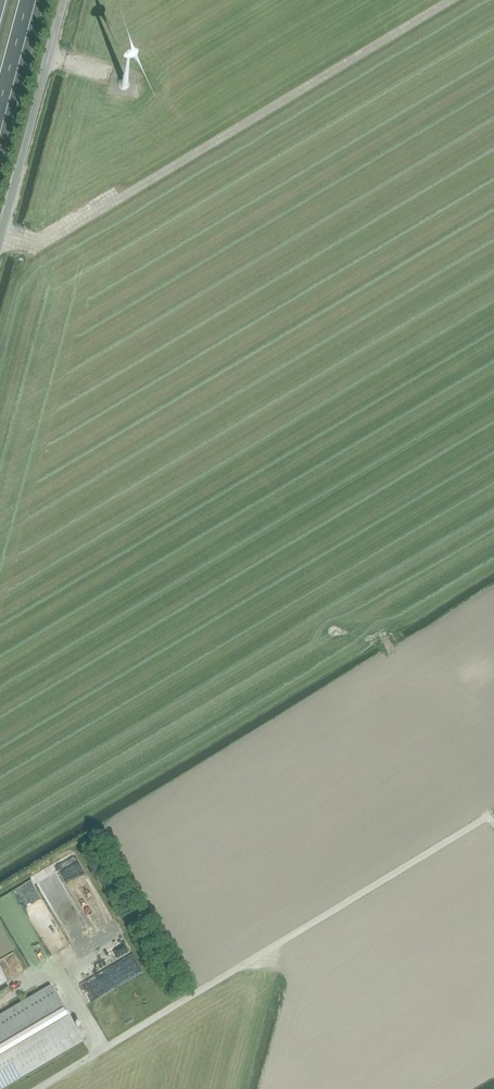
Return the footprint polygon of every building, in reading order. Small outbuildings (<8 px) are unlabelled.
[(117,938),(89,949),(94,963),(123,952),(117,938)] [(97,971),(104,986),(135,971),(128,956),(97,971)] [(83,1042),(50,985),(0,1015),(0,1088),(3,1088),(83,1042)]
